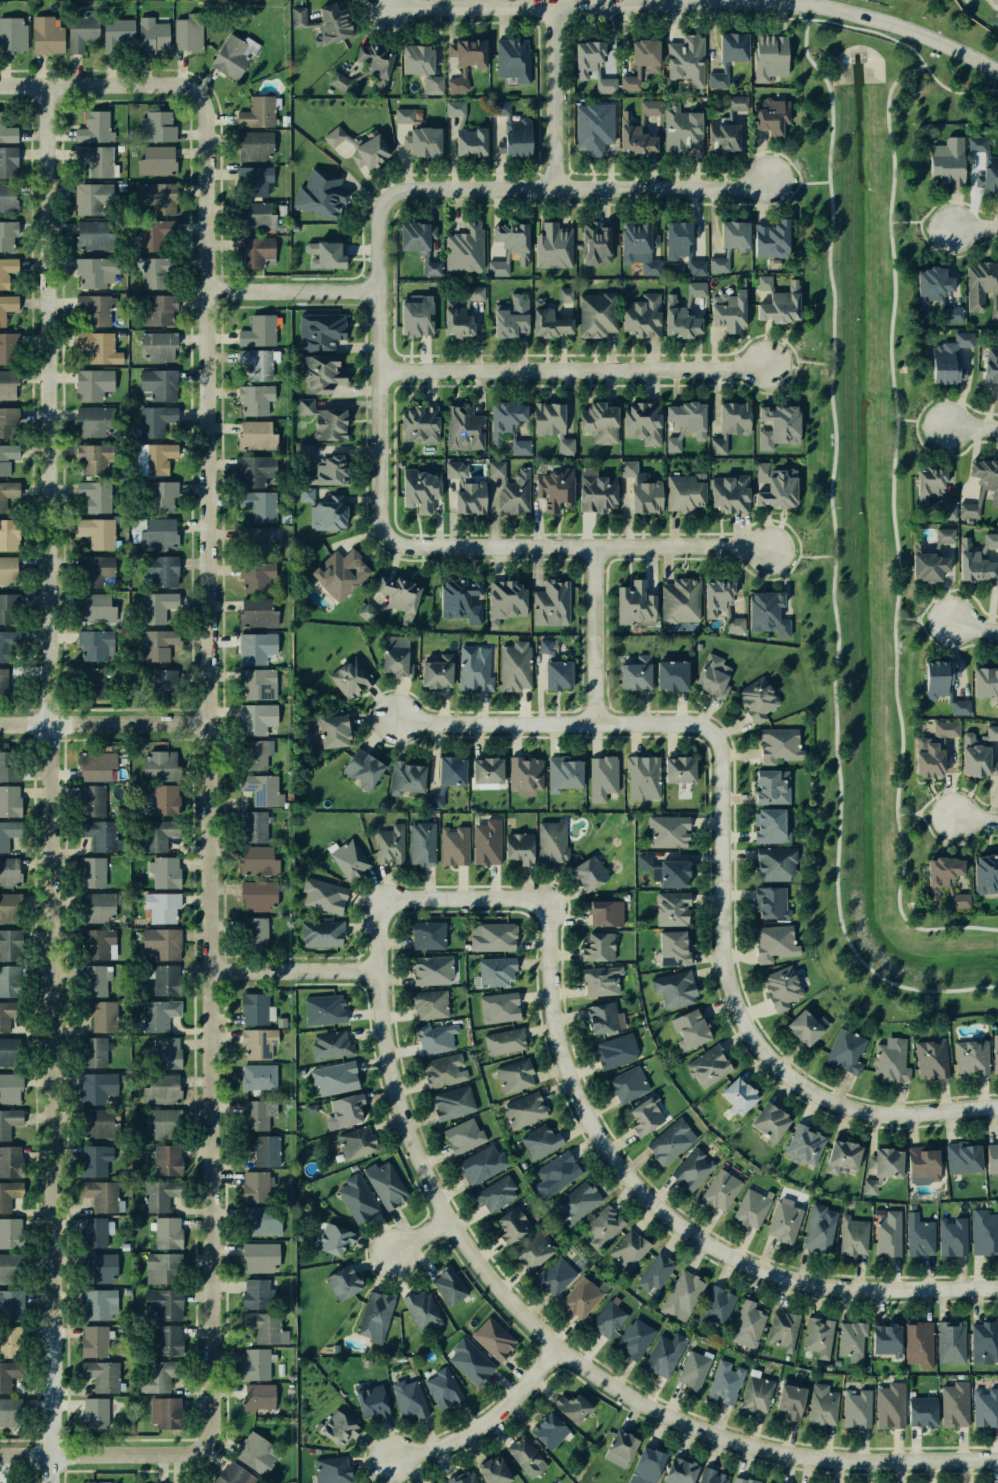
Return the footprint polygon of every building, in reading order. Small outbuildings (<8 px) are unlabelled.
[(353,33),(320,44),(317,34),(322,32),(318,21),(320,20),(316,9),(331,4),(335,15),(345,11),(353,33)] [(305,25),(292,25),(292,6),(304,6),(305,25)] [(96,39),(82,39),(82,50),(68,51),(67,18),(84,17),(84,10),(95,10),(96,39)] [(200,47),(173,47),(172,20),(185,20),(185,15),(199,15),(200,47)] [(25,49),(0,49),(0,16),(18,16),(18,26),(25,26),(25,49)] [(63,51),(31,51),(31,16),(52,16),(52,29),(63,29),(63,51)] [(166,47),(137,48),(136,16),(152,16),(152,23),(166,22),(166,47)] [(132,39),(102,39),(102,20),(132,20),(132,39)] [(702,86),(691,86),(691,74),(679,74),(679,78),(667,78),(667,45),(680,45),(680,31),(697,31),(697,36),(702,36),(702,86)] [(209,63),(229,34),(241,41),(245,36),(260,46),(256,52),(245,45),(238,55),(247,61),(234,80),(209,63)] [(729,59),(729,87),(711,87),(711,74),(722,74),(722,59),(717,59),(717,35),(744,35),(744,59),(729,59)] [(639,90),(621,90),(621,74),(634,74),(634,64),(629,64),(629,43),(634,43),(634,38),(650,38),(650,43),(656,43),(656,72),(648,72),(648,64),(639,64),(639,90)] [(787,74),(768,74),(768,79),(754,79),(753,40),(786,39),(787,74)] [(528,82),(516,82),(517,76),(497,76),(498,40),(528,41),(528,82)] [(459,67),(454,67),(453,42),(481,41),(482,65),(470,65),(470,61),(466,61),(466,67),(463,67),(464,77),(467,77),(467,89),(449,89),(449,77),(460,77),(459,67)] [(616,92),(595,92),(595,79),(593,67),(584,67),(584,78),(575,78),(575,42),(603,42),(603,67),(598,67),(599,75),(616,75),(616,92)] [(427,72),(401,71),(402,45),(423,46),(423,51),(428,51),(427,72)] [(347,79),(362,72),(363,68),(360,66),(362,62),(353,58),(357,46),(366,49),(368,46),(392,56),(384,77),(388,79),(382,94),(374,91),(376,87),(373,86),(376,77),(367,74),(349,84),(343,93),(327,83),(334,71),(347,79)] [(441,92),(422,92),(422,77),(441,77),(441,92)] [(749,110),(728,110),(728,94),(749,94),(749,110)] [(272,127),(235,127),(235,110),(248,110),(248,95),(272,95),(272,127)] [(508,113),(491,113),(491,99),(508,98),(508,113)] [(660,116),(644,116),(641,132),(641,136),(654,137),(653,151),(619,150),(620,112),(630,112),(629,125),(637,126),(639,112),(640,112),(640,100),(660,100),(660,116)] [(790,124),(784,124),(784,137),(769,137),(769,124),(754,124),(754,100),(790,101),(790,124)] [(459,116),(444,114),(445,101),(465,103),(463,116),(458,129),(481,129),(481,154),(455,154),(455,129),(459,116)] [(610,142),(601,142),(601,154),(586,154),(586,146),(575,146),(575,104),(610,104),(610,142)] [(412,121),(396,121),(396,109),(412,109),(412,121)] [(108,141),(74,142),(73,127),(83,127),(83,111),(107,111),(107,128),(113,128),(114,137),(107,137),(108,141)] [(175,141),(138,141),(138,126),(142,126),(142,111),(165,111),(165,127),(174,126),(175,141)] [(699,145),(664,145),(664,120),(682,120),(682,111),(699,111),(699,145)] [(330,146),(320,133),(334,121),(345,134),(330,146)] [(527,154),(501,155),(501,121),(527,121),(527,154)] [(737,150),(707,149),(708,124),(737,125),(737,150)] [(15,142),(0,142),(0,126),(15,126),(15,142)] [(436,155),(413,155),(413,150),(408,150),(407,129),(436,128),(436,155)] [(273,156),(234,156),(234,132),(273,132),(273,156)] [(362,167),(361,164),(356,167),(349,155),(354,153),(352,149),(376,134),(387,152),(362,167)] [(962,181),(936,181),(936,176),(928,176),(928,158),(931,158),(931,144),(945,144),(945,136),(962,136),(962,181)] [(988,156),(997,157),(997,188),(978,187),(979,168),(984,168),(985,158),(983,152),(970,151),(971,136),(989,137),(988,152),(987,152),(988,156)] [(111,176),(88,176),(88,159),(74,159),(74,146),(111,146),(111,176)] [(13,177),(0,178),(0,147),(13,147),(13,177)] [(176,174),(136,174),(135,159),(139,159),(139,147),(170,147),(170,159),(175,159),(176,174)] [(333,217),(293,202),(301,184),(305,185),(314,164),(340,175),(336,186),(350,192),(344,205),(338,203),(333,217)] [(266,195),(240,195),(240,166),(273,165),(273,185),(266,186),(266,195)] [(103,214),(77,214),(77,184),(112,184),(112,198),(103,198),(103,214)] [(10,211),(0,211),(0,185),(9,185),(10,211)] [(172,213),(135,213),(136,185),(172,185),(172,213)] [(277,230),(236,231),(236,203),(269,202),(269,215),(276,215),(277,230)] [(786,256),(754,256),(754,225),(769,225),(769,224),(774,224),(774,218),(786,218),(786,256)] [(481,270),(446,271),(446,231),(464,230),(464,221),(481,220),(481,270)] [(584,222),(584,231),(585,231),(585,242),(583,242),(583,257),(587,257),(587,264),(607,264),(607,261),(613,261),(613,226),(601,226),(601,220),(593,220),(593,222),(584,222)] [(163,251),(138,252),(137,221),(163,221),(163,251)] [(537,234),(543,234),(543,221),(559,221),(559,227),(573,227),(572,267),(537,267),(537,234)] [(11,252),(0,252),(0,222),(16,222),(17,234),(10,234),(11,252)] [(441,274),(423,274),(423,254),(417,254),(417,247),(397,248),(397,222),(425,222),(425,225),(435,225),(436,237),(425,237),(425,249),(428,249),(428,261),(441,261),(441,274)] [(668,222),(668,259),(670,259),(678,259),(678,257),(678,255),(689,255),(689,274),(707,274),(707,259),(693,259),(693,243),(695,243),(695,235),(700,235),(700,224),(695,224),(695,222),(668,222)] [(725,245),(720,246),(720,222),(746,222),(746,250),(737,250),(736,245),(729,245),(730,270),(711,270),(711,259),(725,259),(725,245)] [(106,250),(76,250),(76,223),(105,223),(106,250)] [(526,259),(519,259),(519,250),(510,250),(509,258),(509,276),(487,275),(487,258),(505,258),(508,240),(489,240),(489,223),(526,223),(526,259)] [(626,224),(627,229),(624,229),(624,251),(623,251),(623,261),(623,264),(633,263),(633,261),(642,261),(643,274),(662,274),(662,259),(651,260),(651,251),(653,250),(653,246),(659,246),(658,234),(654,234),(653,223),(642,223),(642,224),(626,224)] [(261,268),(237,268),(237,238),(274,238),(274,258),(261,258),(261,268)] [(342,266),(311,265),(312,253),(304,253),(304,242),(312,242),(312,240),(339,241),(338,253),(342,253),(342,266)] [(106,288),(80,288),(80,276),(75,276),(75,257),(106,257),(106,288)] [(166,287),(142,288),(141,258),(166,257),(166,287)] [(6,290),(0,290),(0,259),(16,259),(16,273),(6,273),(6,290)] [(996,304),(997,304),(997,320),(991,320),(991,290),(981,290),(981,303),(985,303),(985,309),(967,309),(968,264),(974,264),(974,262),(995,263),(995,265),(997,265),(997,290),(996,290),(996,304)] [(941,298),(927,298),(927,308),(918,308),(918,299),(914,299),(914,274),(919,274),(919,268),(941,268),(941,276),(945,276),(945,278),(952,278),(952,288),(945,288),(945,293),(941,293),(941,298)] [(771,290),(756,289),(757,277),(772,278),(771,290)] [(800,319),(756,320),(756,304),(768,304),(768,292),(788,292),(788,279),(800,279),(800,319)] [(706,297),(692,296),(683,314),(689,314),(689,319),(698,319),(698,331),(691,331),(691,337),(674,337),(674,334),(664,334),(664,306),(681,306),(687,293),(687,283),(706,284),(706,297)] [(484,299),(466,299),(466,287),(484,287),(484,299)] [(550,310),(559,298),(559,289),(573,290),(573,302),(562,302),(550,319),(550,320),(570,320),(570,333),(550,332),(550,338),(536,338),(536,332),(530,332),(530,307),(532,307),(532,298),(541,298),(541,307),(550,308),(550,310)] [(742,325),(736,325),(736,331),(725,331),(725,325),(708,325),(708,304),(722,304),(722,296),(733,296),(733,290),(742,290),(742,325)] [(614,329),(603,329),(603,337),(578,336),(578,298),(601,298),(601,292),(615,292),(614,329)] [(657,332),(621,332),(621,303),(641,303),(641,293),(657,293),(657,332)] [(525,334),(492,334),(492,309),(504,309),(504,305),(510,305),(510,294),(520,294),(520,299),(525,299),(525,334)] [(3,326),(0,326),(0,295),(15,295),(15,312),(3,312),(3,326)] [(170,328),(146,329),(145,296),(169,295),(170,328)] [(109,326),(86,326),(86,307),(78,307),(78,297),(116,296),(117,310),(108,310),(109,326)] [(427,332),(399,333),(399,303),(415,303),(415,296),(427,296),(427,311),(421,312),(421,321),(427,320),(427,332)] [(470,334),(444,334),(444,299),(454,298),(454,308),(461,308),(461,317),(469,317),(470,334)] [(962,319),(944,318),(944,305),(962,305),(962,319)] [(273,343),(239,344),(239,329),(249,328),(249,314),(277,313),(278,327),(273,328),(273,343)] [(342,314),(343,337),(332,337),(332,348),(298,348),(298,314),(342,314)] [(954,383),(928,380),(931,344),(939,345),(940,340),(953,342),(954,331),(974,333),(973,348),(958,346),(956,365),(965,366),(964,380),(955,379),(954,383)] [(123,363),(90,364),(90,346),(78,346),(78,333),(113,332),(113,350),(123,350),(123,363)] [(174,360),(151,360),(151,353),(141,353),(141,332),(174,333),(174,360)] [(12,361),(0,362),(0,333),(11,333),(12,361)] [(266,379),(245,378),(246,363),(235,363),(236,349),(266,349),(266,379)] [(988,350),(997,351),(997,382),(989,381),(989,374),(982,373),(983,362),(986,362),(988,350)] [(338,356),(338,365),(335,365),(335,370),(341,370),(341,383),(323,384),(323,392),(302,392),(301,357),(338,356)] [(102,403),(77,403),(77,370),(112,369),(113,391),(102,391),(102,403)] [(174,401),(152,401),(152,391),(140,391),(140,369),(174,369),(174,401)] [(14,397),(0,397),(0,370),(14,370),(14,397)] [(263,416),(242,416),(242,399),(235,399),(235,387),(271,386),(272,399),(263,399),(263,416)] [(341,439),(312,439),(312,418),(316,418),(316,414),(296,414),(296,397),(310,397),(310,409),(320,409),(320,401),(341,401),(341,439)] [(677,428),(677,421),(662,420),(662,407),(674,408),(674,405),(683,405),(683,399),(692,399),(692,405),(703,405),(702,440),(692,440),(693,429),(685,429),(679,438),(679,451),(665,451),(665,437),(672,438),(677,428)] [(506,429),(506,431),(500,431),(500,443),(492,443),(492,431),(489,431),(489,404),(493,404),(493,402),(504,402),(504,405),(514,405),(514,408),(524,408),(524,418),(517,418),(517,426),(511,426),(515,440),(531,440),(531,453),(511,453),(511,443),(506,429)] [(614,443),(590,442),(590,434),(581,433),(581,428),(576,428),(576,412),(583,412),(583,402),(601,402),(601,407),(614,407),(614,443)] [(659,444),(641,444),(641,435),(623,435),(623,408),(631,409),(631,402),(659,402),(659,444)] [(745,429),(725,429),(724,453),(709,453),(709,438),(719,438),(720,429),(718,429),(718,403),(745,404),(745,429)] [(436,439),(400,438),(401,409),(408,409),(408,404),(437,404),(436,439)] [(483,447),(448,446),(449,407),(458,407),(458,404),(473,404),(473,414),(481,415),(481,427),(473,427),(472,432),(484,432),(483,447)] [(559,432),(559,439),(573,439),(573,453),(555,453),(555,432),(531,432),(531,404),(560,404),(560,432),(559,432)] [(164,437),(141,437),(140,407),(176,406),(177,419),(163,419),(164,437)] [(797,440),(774,439),(774,449),(760,449),(760,429),(767,430),(768,419),(759,419),(759,410),(768,410),(768,406),(792,407),(792,417),(797,417),(797,440)] [(12,437),(0,437),(0,407),(11,407),(12,437)] [(107,437),(78,437),(78,409),(107,409),(107,437)] [(261,449),(235,449),(235,421),(261,421),(261,449)] [(343,483),(313,482),(313,471),(315,471),(315,464),(298,464),(298,443),(311,444),(311,457),(343,458),(343,483)] [(103,474),(80,474),(80,459),(74,459),(74,444),(103,444),(103,474)] [(165,474),(145,474),(145,444),(165,444),(165,474)] [(10,477),(0,477),(0,446),(10,446),(10,477)] [(958,519),(978,521),(981,488),(988,489),(987,505),(997,506),(997,491),(996,490),(997,480),(997,460),(963,453),(963,474),(977,486),(975,502),(959,500),(958,519)] [(260,486),(239,487),(238,456),(269,456),(270,474),(260,474),(260,486)] [(481,512),(454,513),(454,491),(461,491),(453,476),(446,476),(446,462),(465,461),(466,475),(458,476),(462,482),(485,482),(486,504),(481,505),(481,512)] [(955,496),(955,521),(940,521),(940,500),(935,497),(910,496),(911,465),(947,466),(946,488),(946,496),(955,496)] [(527,466),(526,512),(497,512),(498,484),(504,484),(503,477),(512,477),(512,466),(527,466)] [(571,468),(570,505),(553,504),(553,512),(541,512),(541,492),(531,495),(532,467),(571,468)] [(411,475),(412,473),(415,471),(418,471),(421,471),(424,473),(425,475),(436,475),(436,496),(428,496),(428,514),(415,515),(415,502),(408,503),(408,506),(400,506),(400,475),(411,475)] [(751,492),(751,508),(795,508),(796,471),(764,471),(763,492),(751,492)] [(613,478),(615,506),(578,509),(575,472),(613,478)] [(708,476),(711,514),(749,511),(745,472),(708,476)] [(310,482),(300,482),(300,473),(310,473),(310,482)] [(626,480),(626,513),(661,512),(660,482),(647,482),(647,474),(632,475),(632,480),(626,480)] [(665,476),(665,513),(703,513),(703,476),(665,476)] [(109,514),(87,515),(87,494),(78,495),(77,483),(108,482),(109,514)] [(170,512),(148,513),(148,483),(169,482),(170,512)] [(20,512),(0,512),(0,483),(20,483),(20,512)] [(311,500),(301,500),(301,487),(312,488),(311,500)] [(272,521),(252,521),(252,507),(238,507),(238,492),(272,492),(272,521)] [(341,526),(310,526),(310,505),(318,505),(318,493),(336,493),(336,505),(342,505),(341,526)] [(111,549),(89,549),(89,534),(79,534),(78,519),(111,518),(111,549)] [(15,549),(0,550),(0,519),(15,519),(15,549)] [(179,545),(138,545),(138,530),(145,530),(144,520),(171,519),(171,534),(179,534),(179,545)] [(909,542),(906,578),(934,579),(935,567),(949,568),(950,554),(937,550),(939,544),(954,545),(955,525),(933,524),(932,543),(909,542)] [(271,557),(250,556),(251,528),(271,528),(271,557)] [(984,532),(997,532),(997,547),(985,548),(983,555),(991,560),(990,578),(956,577),(958,536),(967,537),(966,551),(978,552),(984,541),(984,532)] [(336,604),(306,574),(312,567),(318,572),(323,567),(319,563),(333,548),(341,556),(350,547),(360,557),(358,560),(369,571),(336,604)] [(176,587),(150,588),(150,574),(140,575),(140,557),(174,556),(176,587)] [(13,584),(0,584),(0,557),(13,557),(13,584)] [(99,588),(77,588),(76,557),(111,557),(111,576),(99,576),(99,588)] [(265,592),(243,592),(243,565),(264,564),(265,592)] [(661,580),(662,625),(699,625),(698,580),(686,580),(683,572),(669,572),(669,580),(661,580)] [(570,577),(541,576),(541,590),(532,590),(531,626),(569,627),(570,577)] [(372,614),(368,620),(357,612),(365,602),(372,607),(385,602),(388,597),(373,590),(380,577),(394,583),(396,579),(422,590),(412,612),(400,607),(397,612),(388,608),(372,614)] [(614,587),(613,625),(658,626),(658,593),(642,593),(642,579),(627,579),(627,588),(614,587)] [(478,624),(464,623),(465,616),(439,615),(440,581),(477,582),(477,596),(465,596),(465,603),(478,603),(478,624)] [(526,617),(498,617),(497,630),(485,630),(486,581),(527,582),(526,617)] [(728,582),(728,614),(742,614),(743,631),(725,631),(724,618),(719,609),(713,609),(713,619),(705,619),(705,582),(728,582)] [(748,589),(780,589),(780,605),(773,605),(773,620),(787,620),(787,636),(776,636),(776,629),(748,629),(748,589)] [(10,624),(0,624),(0,593),(10,593),(10,624)] [(107,621),(81,621),(81,593),(107,593),(107,621)] [(164,624),(139,625),(139,595),(176,594),(176,608),(164,608),(164,624)] [(276,626),(239,626),(239,598),(268,599),(268,609),(276,609),(276,626)] [(13,631),(0,631),(0,662),(14,662),(13,631)] [(108,660),(80,660),(79,632),(107,631),(108,660)] [(169,660),(144,661),(144,631),(168,631),(169,660)] [(263,663),(241,663),(241,634),(275,635),(274,653),(263,653),(263,663)] [(412,676),(392,675),(392,670),(378,670),(379,650),(383,650),(384,636),(407,637),(406,662),(412,662),(412,676)] [(498,648),(497,696),(531,697),(532,648),(524,648),(524,637),(510,636),(510,648),(498,648)] [(537,641),(536,654),(541,654),(540,687),(569,689),(570,655),(549,655),(549,641),(537,641)] [(488,689),(458,689),(459,647),(488,648),(488,689)] [(706,650),(722,658),(719,663),(731,669),(724,684),(729,686),(723,699),(690,683),(706,650)] [(447,686),(418,684),(420,661),(437,662),(438,654),(449,655),(447,686)] [(344,695),(330,676),(335,672),(332,668),(342,660),(345,665),(348,662),(347,660),(353,655),(374,682),(364,689),(359,684),(344,695)] [(652,659),(683,659),(683,688),(652,689),(652,659)] [(615,660),(648,660),(648,689),(615,689),(615,660)] [(918,660),(915,673),(927,702),(952,702),(952,715),(968,716),(968,697),(942,696),(943,673),(954,674),(954,661),(918,660)] [(971,699),(994,699),(994,720),(997,720),(997,665),(971,665),(971,699)] [(0,669),(0,699),(9,699),(8,668),(0,669)] [(104,698),(81,699),(80,668),(104,668),(104,698)] [(171,700),(152,700),(152,668),(171,668),(171,700)] [(268,699),(239,698),(239,670),(274,670),(273,682),(268,682),(268,699)] [(759,676),(779,704),(752,722),(732,694),(759,676)] [(262,733),(240,734),(240,706),(277,706),(277,724),(262,725),(262,733)] [(344,745),(319,746),(319,729),(316,729),(315,715),(343,715),(344,745)] [(932,731),(933,720),(964,721),(963,737),(939,736),(938,750),(953,750),(952,774),(912,773),(913,730),(932,731)] [(957,771),(985,772),(986,769),(995,770),(995,759),(985,758),(985,740),(997,741),(997,721),(981,720),(980,740),(959,739),(957,771)] [(756,728),(756,760),(798,759),(797,728),(756,728)] [(267,769),(240,769),(240,740),(267,740),(267,769)] [(366,791),(359,786),(361,783),(354,778),(352,781),(339,772),(356,748),(383,767),(366,791)] [(176,779),(143,778),(144,755),(147,755),(147,750),(165,750),(165,756),(176,756),(176,779)] [(18,781),(0,782),(0,751),(17,751),(18,781)] [(109,780),(79,780),(79,754),(115,754),(115,768),(109,768),(109,780)] [(587,756),(587,802),(602,802),(602,791),(614,791),(613,755),(587,756)] [(625,756),(657,755),(658,801),(627,802),(625,756)] [(460,782),(447,781),(442,794),(442,807),(426,807),(426,794),(436,794),(440,781),(436,781),(437,756),(450,756),(450,760),(460,761),(460,782)] [(663,757),(663,784),(691,784),(691,756),(663,757)] [(469,757),(469,785),(500,785),(500,757),(469,757)] [(508,757),(508,790),(517,790),(517,797),(533,797),(533,790),(542,790),(541,757),(508,757)] [(419,791),(398,789),(398,795),(388,794),(390,759),(400,760),(400,764),(421,766),(419,791)] [(546,760),(546,795),(556,795),(556,786),(576,786),(576,760),(546,760)] [(749,771),(749,804),(782,803),(781,771),(749,771)] [(279,804),(254,804),(254,789),(242,789),(242,775),(278,775),(279,804)] [(173,814),(154,815),(153,784),(173,784),(173,814)] [(103,815),(80,815),(80,786),(103,786),(103,815)] [(17,815),(0,815),(0,787),(17,787),(17,815)] [(752,807),(751,844),(790,845),(790,832),(780,832),(781,807),(752,807)] [(265,841),(242,842),(242,813),(265,812),(265,841)] [(471,821),(484,821),(484,814),(500,814),(501,864),(472,865),(471,821)] [(646,814),(646,846),(686,846),(687,814),(646,814)] [(535,820),(537,863),(563,862),(561,819),(535,820)] [(115,852),(93,852),(93,836),(79,836),(79,821),(115,821),(115,852)] [(165,851),(140,851),(140,821),(165,821),(165,851)] [(8,852),(0,852),(0,822),(16,822),(15,835),(8,835),(8,852)] [(402,863),(394,863),(394,857),(388,857),(388,863),(376,863),(377,829),(386,829),(386,840),(390,841),(391,824),(403,824),(402,863)] [(433,864),(409,864),(409,826),(416,826),(416,824),(433,824),(433,864)] [(465,862),(449,861),(449,865),(440,865),(440,826),(447,826),(446,831),(452,831),(452,826),(465,826),(465,862)] [(502,834),(532,833),(532,857),(502,858),(502,834)] [(346,878),(328,853),(350,837),(368,862),(359,869),(362,873),(354,879),(351,875),(346,878)] [(753,847),(752,881),(793,882),(794,849),(753,847)] [(277,874),(241,874),(241,848),(269,848),(269,858),(277,858),(277,874)] [(997,870),(997,896),(972,896),(971,850),(997,849),(997,870)] [(563,868),(589,851),(606,877),(581,894),(563,868)] [(683,854),(684,888),(654,888),(654,869),(637,870),(637,855),(683,854)] [(104,887),(79,887),(79,859),(104,858),(104,887)] [(961,858),(961,876),(949,877),(949,894),(966,893),(966,914),(945,914),(944,890),(926,891),(925,859),(961,858)] [(22,887),(0,887),(0,859),(16,859),(16,872),(22,872),(22,887)] [(175,888),(153,888),(153,872),(148,872),(148,862),(153,862),(153,859),(175,859),(175,868),(179,868),(179,882),(175,882),(175,888)] [(337,912),(304,902),(307,891),(302,890),(306,877),(310,878),(311,876),(344,886),(337,912)] [(265,909),(243,909),(242,883),(274,882),(274,901),(265,901),(265,909)] [(753,886),(752,919),(789,919),(790,909),(781,909),(782,886),(753,886)] [(652,892),(651,926),(685,927),(686,892),(652,892)] [(106,921),(77,921),(77,893),(114,893),(113,913),(106,913),(106,921)] [(171,923),(147,923),(147,907),(142,907),(142,894),(178,894),(178,908),(171,909),(171,923)] [(11,921),(0,921),(0,896),(11,896),(11,921)] [(586,901),(585,926),(618,927),(619,902),(586,901)] [(265,947),(245,947),(245,918),(265,918),(265,947)] [(338,946),(303,946),(304,920),(341,921),(340,938),(338,938),(338,946)] [(444,948),(413,949),(411,926),(443,924),(444,948)] [(509,947),(469,949),(469,926),(509,925),(509,947)] [(800,953),(770,954),(771,962),(757,963),(757,951),(760,951),(759,939),(754,939),(753,928),(792,926),(792,935),(788,935),(788,944),(800,943),(800,953)] [(107,959),(84,959),(84,944),(77,943),(77,929),(112,929),(112,945),(107,944),(107,959)] [(178,959),(149,959),(149,952),(143,952),(143,929),(178,929),(178,959)] [(19,959),(0,959),(0,931),(19,931),(19,959)] [(612,961),(585,961),(585,934),(612,933),(612,961)] [(690,963),(657,963),(657,933),(690,933),(690,946),(683,946),(683,952),(690,952),(690,963)] [(450,983),(414,985),(413,960),(449,959),(450,983)] [(505,984),(479,984),(479,959),(505,959),(505,984)] [(759,972),(787,961),(800,995),(784,1002),(786,1009),(775,1013),(759,972)] [(178,997),(154,997),(154,964),(178,964),(178,997)] [(14,997),(0,997),(0,965),(14,965),(14,997)] [(580,968),(615,965),(617,993),(582,996),(580,968)] [(105,996),(80,996),(80,966),(112,966),(112,978),(105,978),(105,996)] [(646,974),(689,966),(696,1003),(663,1009),(660,991),(650,993),(646,974)] [(478,993),(510,987),(516,1017),(483,1023),(478,993)] [(446,1015),(414,1020),(411,995),(442,991),(446,1015)] [(264,1024),(242,1024),(242,1010),(238,1011),(237,994),(263,993),(264,1024)] [(346,1022),(306,1023),(305,996),(341,995),(341,1008),(346,1008),(346,1022)] [(582,1005),(614,998),(619,1026),(588,1033),(582,1005)] [(111,1032),(89,1032),(89,1015),(83,1015),(83,1001),(111,1001),(111,1032)] [(10,1033),(9,1017),(16,1017),(15,1002),(0,1002),(0,1033),(10,1033)] [(167,1033),(143,1033),(143,1002),(179,1002),(180,1015),(167,1015),(167,1033)] [(779,1021),(803,1002),(814,1016),(820,1012),(831,1026),(802,1049),(779,1021)] [(668,1018),(694,1007),(707,1036),(681,1047),(668,1018)] [(477,1032),(515,1022),(522,1049),(484,1059),(477,1032)] [(838,1025),(863,1039),(851,1059),(859,1064),(851,1078),(818,1059),(838,1025)] [(454,1047),(421,1053),(417,1031),(450,1026),(454,1047)] [(352,1053),(313,1059),(311,1046),(317,1045),(315,1034),(344,1029),(346,1042),(351,1042),(352,1053)] [(590,1042),(627,1029),(636,1057),(599,1070),(590,1042)] [(269,1058),(244,1058),(244,1045),(238,1045),(238,1031),(273,1031),(273,1045),(269,1045),(269,1058)] [(872,1042),(883,1044),(885,1034),(907,1038),(902,1067),(909,1068),(907,1084),(894,1082),(870,1078),(872,1067),(867,1066),(872,1042)] [(990,1034),(997,1034),(997,1075),(991,1075),(990,1034)] [(106,1066),(76,1066),(76,1049),(81,1049),(81,1037),(106,1037),(106,1066)] [(177,1068),(155,1068),(154,1038),(176,1038),(177,1068)] [(912,1038),(945,1038),(945,1078),(918,1078),(918,1054),(912,1054),(912,1038)] [(13,1067),(0,1067),(0,1040),(13,1039),(13,1067)] [(955,1041),(986,1043),(984,1075),(954,1073),(955,1041)] [(682,1062),(713,1044),(731,1072),(700,1091),(682,1062)] [(461,1078),(425,1089),(419,1066),(455,1056),(461,1078)] [(491,1066),(525,1056),(533,1084),(500,1094),(491,1066)] [(356,1088),(320,1093),(318,1080),(312,1081),(311,1070),(316,1069),(316,1065),(353,1060),(356,1088)] [(602,1080),(634,1062),(647,1086),(615,1103),(602,1080)] [(274,1067),(274,1088),(244,1088),(244,1067),(274,1067)] [(18,1102),(0,1103),(0,1074),(18,1073),(18,1102)] [(101,1104),(80,1104),(80,1074),(114,1073),(115,1093),(101,1093),(101,1104)] [(174,1102),(141,1102),(142,1086),(147,1086),(147,1075),(174,1075),(174,1102)] [(731,1075),(714,1092),(728,1107),(722,1114),(728,1120),(752,1096),(731,1075)] [(472,1108),(437,1119),(430,1096),(465,1085),(472,1108)] [(499,1104),(534,1090),(545,1117),(509,1131),(499,1104)] [(361,1121),(338,1125),(333,1098),(363,1092),(365,1105),(358,1106),(361,1121)] [(645,1096),(660,1120),(636,1135),(621,1112),(645,1096)] [(269,1129),(238,1130),(238,1113),(245,1113),(245,1101),(268,1100),(269,1129)] [(761,1101),(785,1119),(769,1140),(745,1122),(761,1101)] [(9,1138),(0,1138),(0,1110),(21,1111),(21,1124),(10,1124),(9,1138)] [(83,1136),(83,1110),(112,1110),(112,1136),(83,1136)] [(145,1138),(145,1110),(169,1110),(169,1138),(145,1138)] [(677,1114),(695,1136),(661,1164),(643,1142),(677,1114)] [(484,1141),(453,1153),(442,1127),(469,1116),(474,1131),(480,1129),(484,1141)] [(515,1138),(544,1122),(549,1132),(556,1128),(564,1142),(528,1161),(515,1138)] [(792,1122),(822,1136),(808,1166),(778,1152),(792,1122)] [(377,1150),(345,1160),(337,1134),(369,1124),(377,1150)] [(276,1166),(254,1166),(254,1152),(244,1152),(244,1136),(276,1136),(276,1166)] [(826,1137),(857,1146),(850,1169),(839,1166),(836,1174),(823,1170),(826,1161),(820,1159),(826,1137)] [(453,1163),(490,1143),(495,1154),(501,1151),(508,1165),(466,1188),(453,1163)] [(944,1145),(974,1143),(976,1170),(946,1172),(944,1145)] [(177,1177),(156,1177),(156,1145),(177,1144),(177,1177)] [(903,1147),(933,1144),(936,1180),(906,1183),(903,1147)] [(984,1144),(997,1144),(997,1174),(985,1175),(984,1144)] [(691,1145),(714,1165),(688,1193),(666,1173),(691,1145)] [(17,1178),(0,1178),(0,1147),(17,1146),(17,1178)] [(104,1175),(79,1175),(79,1157),(83,1157),(83,1146),(104,1146),(104,1175)] [(869,1149),(896,1149),(895,1175),(869,1175),(869,1149)] [(532,1171),(566,1150),(580,1174),(546,1195),(532,1171)] [(407,1193),(383,1207),(362,1169),(373,1163),(375,1168),(389,1160),(407,1193)] [(719,1169),(740,1184),(720,1212),(699,1197),(719,1169)] [(269,1203),(239,1203),(239,1180),(244,1180),(244,1171),(269,1171),(269,1203)] [(355,1221),(338,1190),(345,1186),(342,1180),(358,1171),(378,1208),(355,1221)] [(505,1172),(514,1186),(509,1189),(514,1197),(486,1215),(472,1193),(505,1172)] [(548,1203),(582,1178),(599,1203),(566,1227),(548,1203)] [(115,1211),(94,1212),(93,1182),(114,1181),(115,1211)] [(862,1181),(871,1183),(874,1193),(861,1193),(862,1181)] [(8,1211),(0,1211),(0,1182),(7,1182),(8,1211)] [(167,1212),(144,1212),(144,1183),(167,1183),(167,1212)] [(744,1188),(768,1202),(753,1229),(728,1216),(744,1188)] [(779,1194),(763,1235),(790,1245),(804,1210),(787,1204),(790,1198),(779,1194)] [(810,1199),(824,1202),(823,1207),(834,1210),(824,1252),(799,1247),(810,1199)] [(490,1218),(512,1205),(526,1228),(504,1241),(490,1218)] [(603,1206),(622,1225),(599,1250),(579,1232),(603,1206)] [(278,1234),(243,1234),(243,1208),(278,1209),(278,1234)] [(968,1209),(992,1208),(994,1254),(970,1254),(968,1209)] [(874,1220),(885,1220),(885,1209),(896,1209),(896,1255),(874,1255),(874,1220)] [(905,1209),(914,1209),(914,1218),(928,1218),(929,1254),(906,1255),(905,1209)] [(839,1211),(848,1212),(848,1217),(865,1219),(862,1256),(835,1253),(839,1211)] [(937,1216),(961,1216),(961,1254),(938,1255),(937,1216)] [(83,1247),(84,1217),(105,1217),(105,1247),(83,1247)] [(15,1246),(0,1246),(0,1218),(15,1218),(15,1246)] [(179,1247),(156,1248),(156,1218),(178,1218),(179,1247)] [(336,1256),(314,1249),(322,1223),(344,1230),(336,1256)] [(628,1229),(648,1247),(626,1272),(605,1254),(628,1229)] [(535,1232),(552,1252),(527,1273),(510,1253),(535,1232)] [(278,1244),(278,1264),(269,1263),(269,1272),(240,1271),(240,1244),(278,1244)] [(653,1251),(674,1264),(654,1296),(633,1283),(653,1251)] [(9,1281),(0,1281),(0,1253),(9,1253),(9,1281)] [(115,1254),(114,1277),(107,1277),(107,1281),(81,1281),(81,1253),(115,1254)] [(168,1283),(143,1283),(143,1254),(168,1254),(168,1283)] [(556,1259),(572,1275),(551,1297),(535,1281),(556,1259)] [(337,1301),(325,1276),(351,1264),(363,1289),(337,1301)] [(448,1304),(434,1280),(439,1277),(436,1272),(450,1264),(467,1292),(448,1304)] [(678,1269),(705,1283),(686,1318),(659,1303),(678,1269)] [(266,1307),(244,1307),(245,1279),(266,1279),(266,1307)] [(579,1280),(601,1295),(584,1320),(561,1306),(579,1280)] [(709,1287),(734,1297),(724,1324),(699,1314),(709,1287)] [(108,1320),(83,1320),(83,1289),(112,1289),(112,1311),(108,1311),(108,1320)] [(179,1322),(158,1322),(157,1310),(146,1310),(146,1289),(178,1289),(179,1322)] [(10,1321),(0,1321),(0,1291),(10,1291),(10,1321)] [(358,1333),(368,1291),(393,1297),(381,1345),(367,1341),(368,1336),(358,1333)] [(419,1329),(401,1298),(410,1293),(411,1295),(419,1291),(422,1295),(427,1292),(440,1315),(437,1316),(441,1323),(432,1328),(430,1323),(419,1329)] [(739,1297),(756,1302),(754,1310),(764,1313),(753,1349),(726,1340),(739,1297)] [(608,1300),(627,1317),(605,1342),(586,1326),(608,1300)] [(771,1310),(797,1316),(789,1353),(763,1347),(771,1310)] [(256,1342),(257,1330),(241,1330),(241,1313),(279,1314),(279,1328),(289,1329),(289,1343),(256,1342)] [(466,1333),(483,1315),(511,1343),(493,1361),(466,1333)] [(969,1322),(979,1322),(979,1315),(996,1315),(994,1361),(968,1360),(969,1322)] [(632,1316),(654,1330),(635,1359),(614,1345),(632,1316)] [(803,1318),(834,1320),(831,1358),(800,1356),(803,1318)] [(868,1322),(893,1320),(896,1360),(889,1361),(889,1354),(870,1355),(868,1322)] [(937,1320),(964,1321),(962,1362),(935,1361),(937,1320)] [(839,1322),(866,1324),(865,1335),(863,1335),(862,1357),(837,1355),(839,1322)] [(902,1323),(929,1323),(930,1369),(915,1369),(915,1361),(903,1361),(902,1323)] [(16,1357),(0,1357),(0,1325),(16,1325),(16,1357)] [(178,1356),(156,1356),(156,1342),(149,1342),(149,1325),(178,1325),(178,1356)] [(106,1355),(77,1355),(77,1339),(85,1339),(85,1326),(106,1326),(106,1355)] [(658,1334),(666,1339),(671,1331),(686,1341),(661,1380),(638,1365),(658,1334)] [(475,1385),(450,1359),(459,1350),(454,1345),(464,1336),(494,1367),(475,1385)] [(268,1379),(241,1380),(241,1362),(246,1362),(246,1349),(267,1348),(268,1379)] [(689,1348),(711,1357),(695,1394),(673,1384),(689,1348)] [(716,1359),(728,1364),(726,1370),(733,1373),(735,1367),(743,1370),(730,1408),(702,1399),(716,1359)] [(116,1393),(93,1393),(93,1377),(79,1376),(79,1361),(116,1361),(116,1393)] [(11,1393),(0,1393),(0,1363),(16,1362),(16,1377),(10,1377),(11,1393)] [(168,1391),(146,1391),(146,1362),(169,1362),(168,1391)] [(461,1396),(438,1408),(423,1379),(445,1367),(461,1396)] [(749,1374),(774,1382),(763,1418),(737,1409),(749,1374)] [(875,1383),(886,1383),(886,1377),(901,1378),(899,1430),(873,1429),(875,1383)] [(399,1414),(389,1381),(402,1378),(404,1384),(417,1380),(426,1413),(413,1417),(411,1410),(399,1414)] [(777,1383),(803,1390),(795,1421),(784,1418),(786,1411),(771,1407),(777,1383)] [(812,1383),(826,1385),(825,1391),(836,1392),(830,1429),(805,1425),(812,1383)] [(938,1383),(966,1383),(966,1430),(946,1430),(946,1421),(938,1422),(938,1383)] [(971,1385),(997,1384),(997,1426),(972,1427),(971,1385)] [(358,1414),(353,1390),(380,1385),(387,1416),(372,1420),(371,1411),(358,1414)] [(841,1385),(867,1385),(866,1428),(841,1427),(841,1385)] [(274,1409),(246,1408),(246,1386),(274,1386),(274,1409)] [(549,1405),(567,1386),(590,1408),(573,1427),(549,1405)] [(907,1393),(932,1393),(932,1426),(907,1426),(907,1393)] [(177,1427),(152,1427),(152,1397),(177,1397),(177,1427)] [(107,1417),(83,1417),(83,1398),(108,1398),(107,1417)] [(11,1425),(0,1425),(0,1399),(10,1399),(11,1425)] [(338,1447),(317,1429),(336,1408),(361,1430),(353,1440),(348,1435),(338,1447)] [(527,1429),(545,1412),(565,1432),(547,1449),(527,1429)] [(609,1427),(632,1440),(620,1462),(597,1450),(609,1427)] [(233,1455),(250,1431),(269,1444),(264,1451),(274,1458),(262,1475),(233,1455)] [(502,1448),(520,1434),(544,1467),(526,1480),(502,1448)] [(663,1457),(654,1482),(632,1482),(624,1480),(637,1447),(663,1457)] [(507,1478),(499,1482),(484,1482),(472,1464),(492,1453),(507,1478)] [(350,1482),(334,1482),(317,1482),(316,1455),(349,1454),(350,1482)] [(692,1466),(686,1482),(664,1482),(661,1482),(670,1458),(692,1466)] [(255,1480),(252,1482),(215,1482),(214,1482),(232,1461),(255,1480)] [(726,1474),(723,1482),(696,1482),(701,1466),(726,1474)] [(471,1471),(476,1482),(445,1482),(471,1471)] [(759,1482),(730,1482),(732,1475),(759,1482)]
